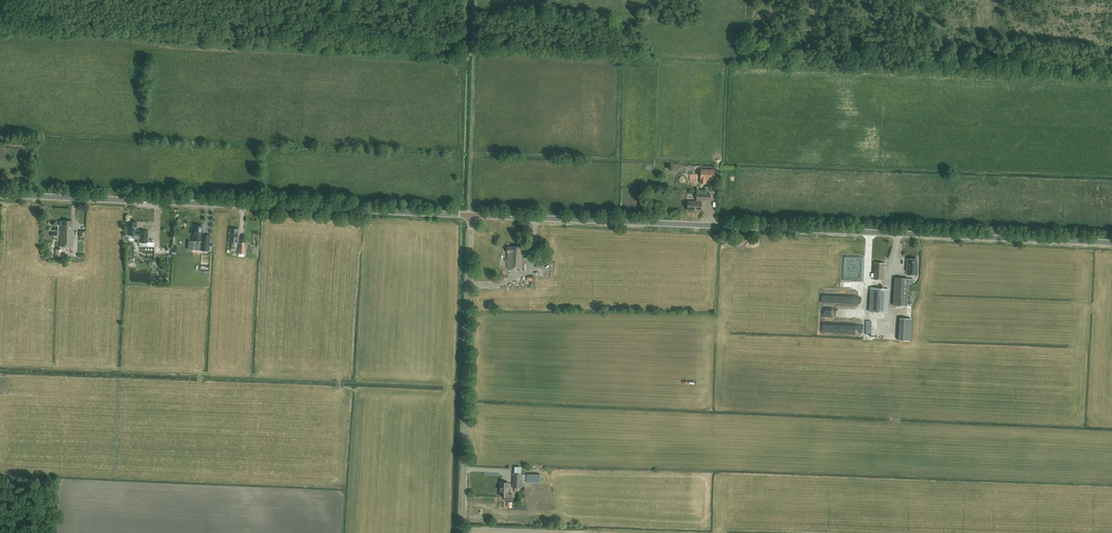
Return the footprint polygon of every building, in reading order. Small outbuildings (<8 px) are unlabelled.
[(701,170),(701,175),(700,183),(707,184),(707,180),(714,181),(715,173),(715,170),(705,170),(701,170)] [(702,200),(711,200),(711,194),(697,193),(697,201),(688,201),(688,210),(702,210),(702,200)] [(73,247),(73,235),(73,232),(73,230),(72,230),(73,221),(62,220),(62,221),(60,221),(60,226),(61,226),(60,246),(73,247)] [(140,235),(139,242),(134,242),(134,244),(139,244),(139,246),(154,247),(154,242),(147,242),(148,230),(140,230),(140,231),(138,231),(138,230),(136,230),(137,221),(127,221),(127,235),(140,235)] [(194,225),(193,240),(185,240),(184,240),(183,245),(185,245),(185,246),(193,246),(201,247),(201,242),(202,225),(194,225)] [(229,228),(228,242),(238,242),(239,229),(229,228)] [(243,256),(244,254),(244,247),(247,247),(248,243),(245,243),(239,242),(238,256),(243,256)] [(522,255),(522,253),(521,253),(521,246),(512,246),(507,246),(507,252),(508,252),(507,268),(522,268),(521,268),(522,255)] [(490,255),(490,263),(498,262),(498,254),(490,255)] [(906,275),(918,275),(918,264),(918,263),(918,259),(907,258),(906,275)] [(874,263),(874,279),(883,279),(884,264),(874,263)] [(893,305),(907,306),(909,278),(895,278),(893,305)] [(871,288),(870,311),(877,312),(887,312),(889,289),(871,288)] [(520,492),(520,488),(521,488),(522,474),(513,473),(513,488),(515,488),(515,492),(520,492)]
